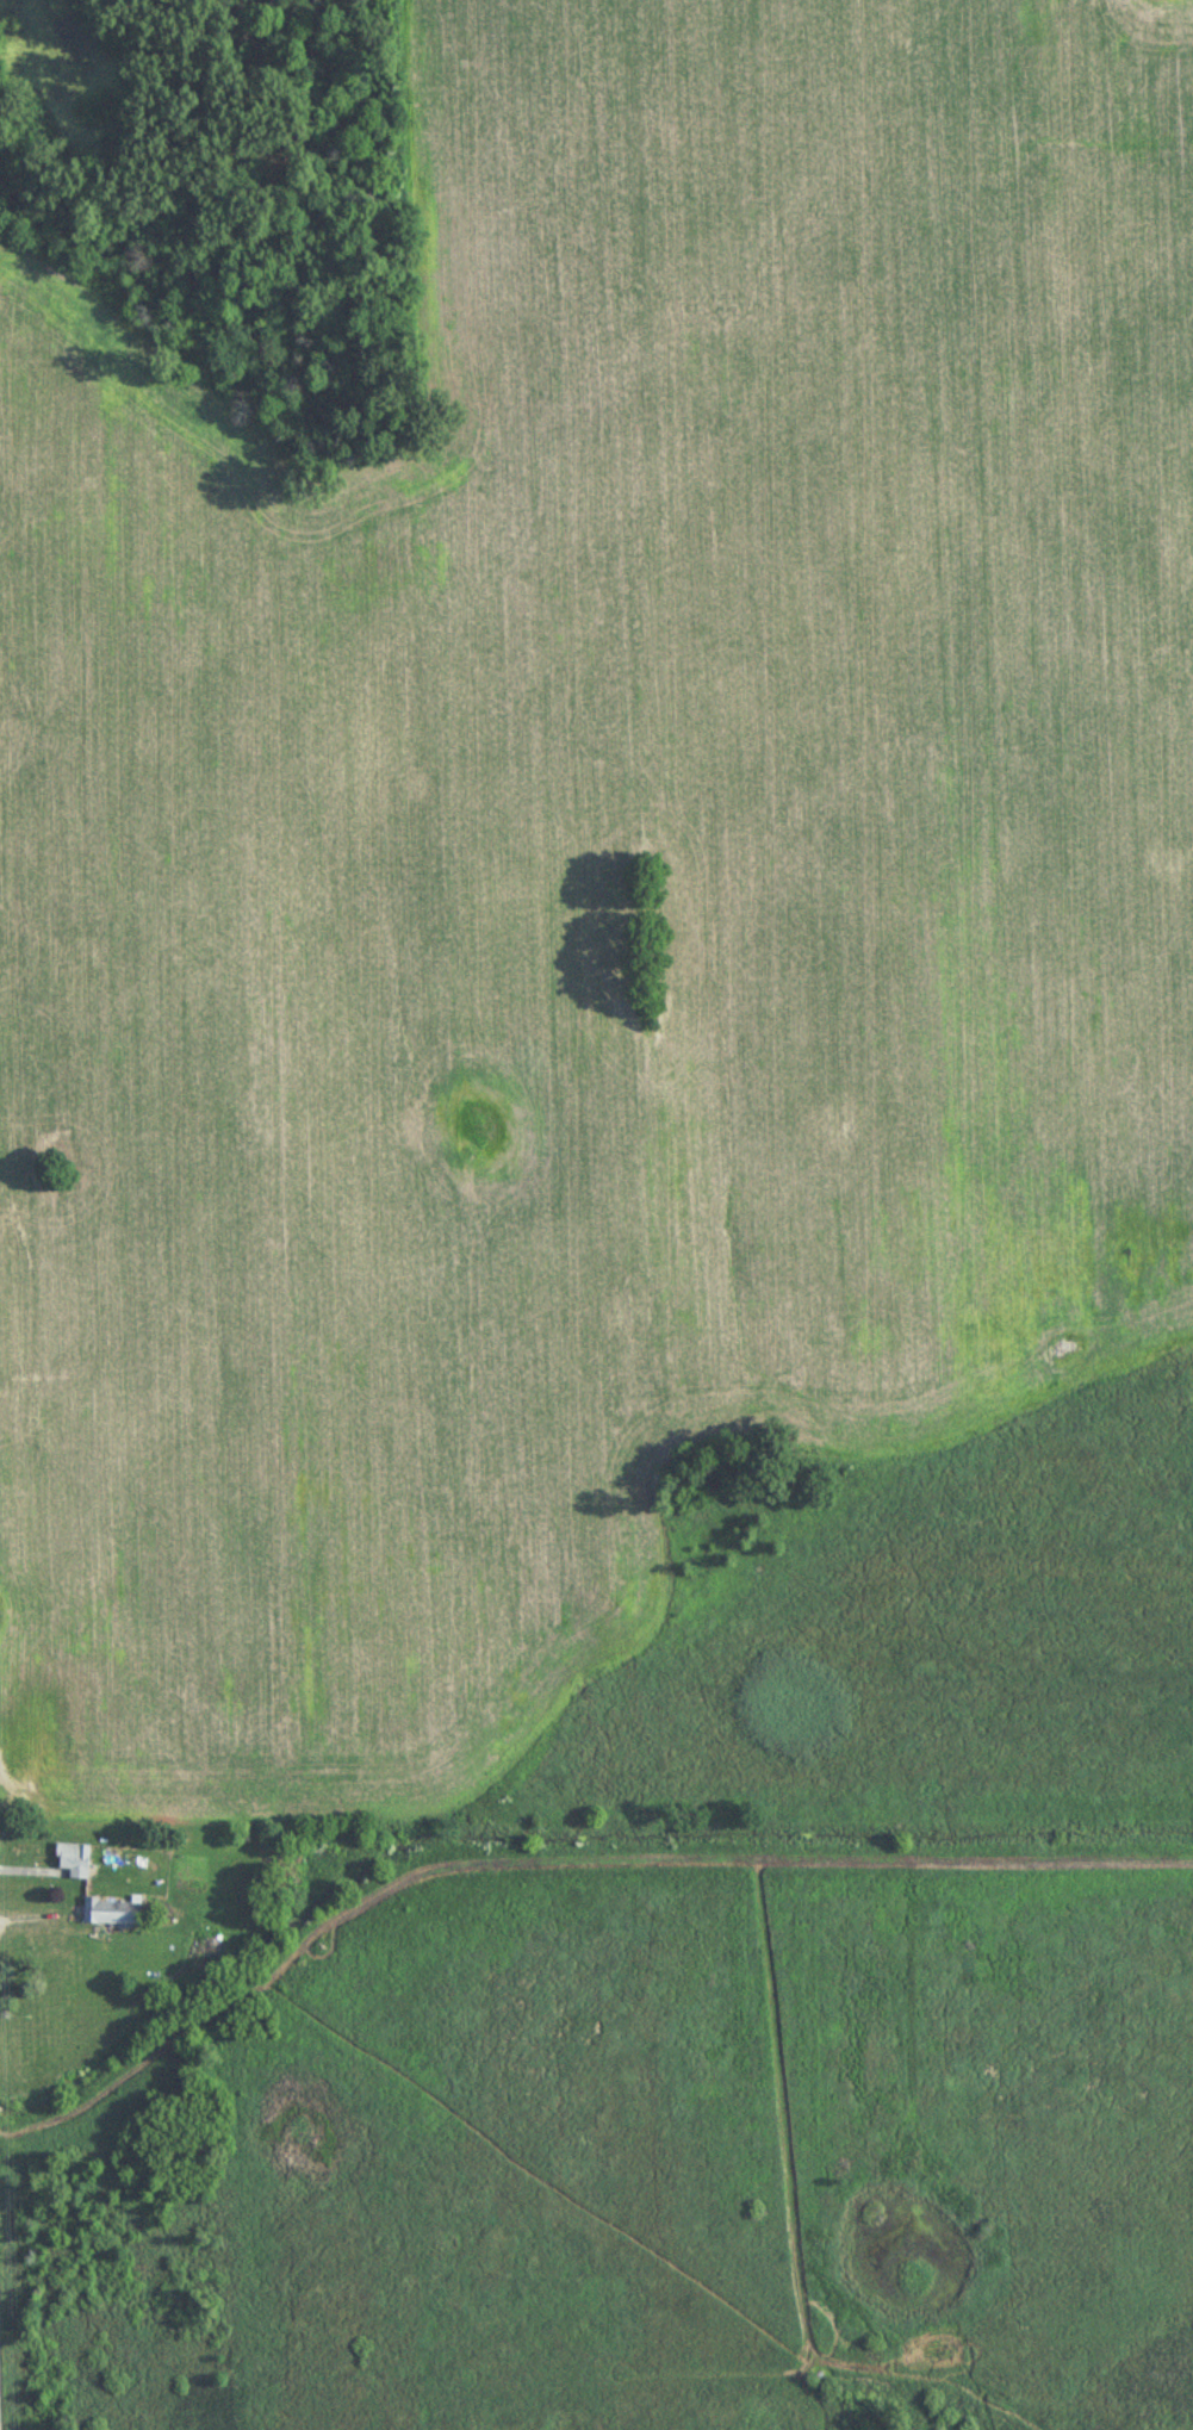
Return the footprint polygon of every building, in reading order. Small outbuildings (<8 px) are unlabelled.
[(88,1845),(55,1845),(55,1872),(67,1872),(67,1880),(88,1880),(88,1845)] [(83,1900),(83,1926),(139,1926),(139,1900),(83,1900)]
